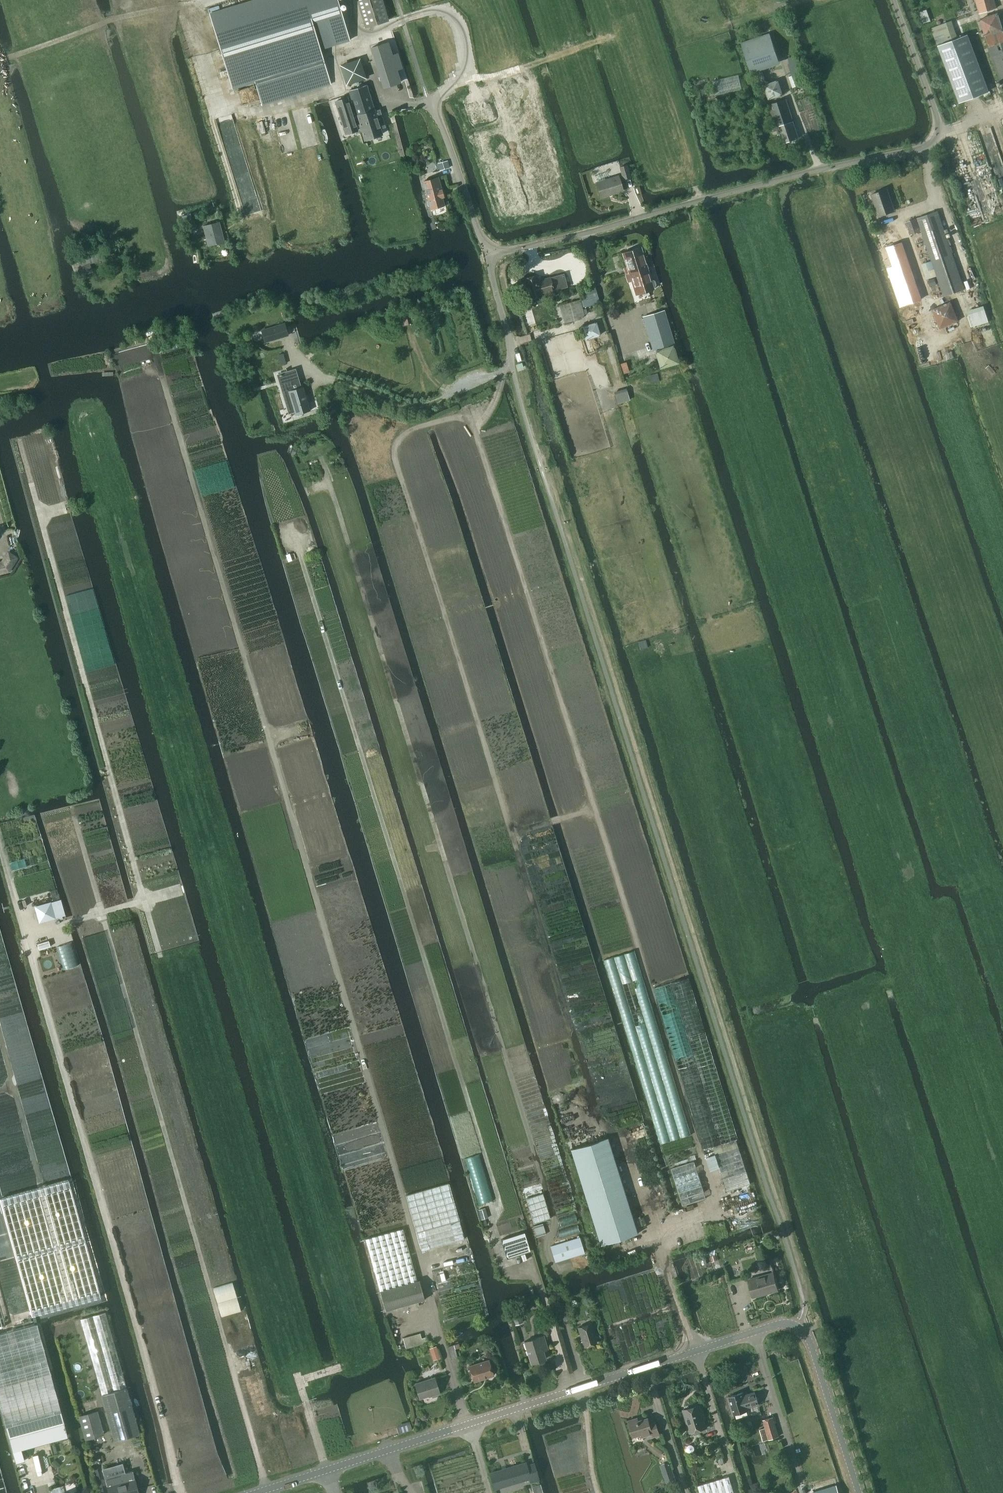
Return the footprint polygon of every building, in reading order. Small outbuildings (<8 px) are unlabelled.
[(210,15),(233,89),(255,82),(262,105),(330,84),(319,47),(348,38),(336,0),(258,0),(210,15)] [(365,27),(388,20),(382,0),(357,0),(365,27)] [(979,13),(997,7),(994,0),(975,0),(979,13)] [(951,20),(932,27),(938,45),(957,38),(951,20)] [(769,33),(741,42),(749,68),(778,59),(769,33)] [(968,35),(938,46),(959,102),(988,91),(968,35)] [(988,46),(1002,87),(1002,41),(989,46),(988,46)] [(387,42),(372,47),(384,87),(399,82),(395,70),(401,68),(396,53),(391,55),(387,42)] [(792,75),(789,76),(793,87),(807,82),(797,55),(788,58),(790,63),(788,64),(792,75)] [(345,84),(366,78),(359,57),(338,63),(345,84)] [(738,74),(713,80),(718,95),(742,89),(738,74)] [(347,97),(335,101),(345,133),(357,130),(357,129),(360,127),(364,140),(382,134),(380,128),(385,127),(379,110),(374,111),(366,84),(349,90),(353,105),(349,106),(347,97)] [(774,122),(770,124),(772,132),(778,130),(782,143),(799,138),(786,99),(769,104),(774,122)] [(447,161),(437,163),(439,170),(449,167),(447,161)] [(619,167),(623,179),(630,177),(626,165),(619,167)] [(618,176),(596,182),(601,197),(622,191),(618,176)] [(428,200),(427,202),(428,205),(430,206),(431,208),(444,204),(442,196),(443,196),(442,189),(441,189),(438,177),(423,181),(428,200)] [(872,194),(879,216),(894,210),(887,189),(872,194)] [(938,211),(917,218),(931,260),(937,276),(943,296),(964,289),(938,211)] [(916,220),(907,223),(910,234),(920,231),(916,220)] [(204,225),(209,245),(223,242),(218,222),(204,225)] [(902,242),(886,247),(893,266),(887,268),(889,274),(910,267),(902,242)] [(629,272),(629,273),(646,268),(640,248),(640,247),(622,253),(623,253),(629,272)] [(629,272),(625,274),(628,282),(631,280),(636,294),(653,289),(652,286),(654,286),(655,284),(654,281),(652,280),(651,281),(646,268),(629,273),(629,272)] [(536,275),(523,278),(530,305),(544,302),(542,298),(554,294),(553,290),(567,286),(563,274),(538,281),(536,275)] [(582,299),(559,305),(564,323),(585,318),(584,315),(587,314),(585,306),(599,302),(595,286),(594,286),(580,290),(582,299)] [(643,317),(649,338),(670,332),(664,310),(643,317)] [(596,322),(582,326),(585,339),(599,334),(596,322)] [(265,342),(288,335),(284,323),(261,330),(265,342)] [(649,338),(653,351),(654,351),(659,368),(678,363),(673,345),(674,345),(670,332),(649,338)] [(288,390),(295,415),(311,410),(303,385),(288,390)] [(18,558),(7,550),(1,561),(0,561),(0,575),(9,573),(18,558)] [(59,900),(35,906),(39,922),(64,915),(59,900)] [(49,941),(37,944),(39,950),(50,946),(49,941)] [(63,970),(79,965),(72,942),(55,947),(58,954),(63,970)] [(609,1137),(570,1149),(600,1245),(638,1233),(609,1137)] [(713,1147),(715,1154),(727,1191),(750,1184),(738,1147),(736,1140),(713,1147)] [(671,1169),(683,1205),(706,1198),(694,1161),(671,1169)] [(0,1198),(0,1200),(0,1201),(31,1315),(34,1324),(37,1323),(34,1314),(100,1297),(68,1180),(44,1187),(38,1188),(0,1198)] [(405,1195),(416,1232),(421,1251),(464,1239),(448,1183),(405,1195)] [(542,1193),(526,1198),(533,1223),(550,1218),(542,1193)] [(16,1463),(17,1462),(24,1460),(21,1448),(44,1442),(67,1435),(37,1323),(34,1324),(31,1315),(0,1201),(0,1405),(16,1463)] [(485,1208),(479,1210),(482,1219),(488,1217),(485,1208)] [(533,1226),(536,1237),(545,1234),(542,1223),(533,1226)] [(364,1239),(379,1292),(418,1281),(403,1228),(364,1239)] [(501,1240),(507,1259),(530,1251),(524,1232),(501,1240)] [(550,1246),(555,1262),(584,1253),(578,1236),(550,1246)] [(765,1244),(757,1246),(760,1258),(768,1256),(765,1244)] [(748,1279),(753,1297),(777,1290),(773,1273),(748,1279)] [(419,1280),(418,1281),(379,1292),(385,1311),(424,1300),(419,1280)] [(232,1282),(213,1288),(221,1317),(240,1311),(232,1282)] [(80,1319),(91,1360),(115,1442),(140,1434),(119,1360),(105,1312),(80,1319)] [(512,1318),(514,1325),(522,1322),(519,1315),(512,1318)] [(578,1328),(584,1347),(596,1343),(590,1324),(578,1328)] [(402,1338),(405,1349),(427,1342),(426,1337),(421,1338),(419,1333),(402,1338)] [(524,1342),(530,1360),(531,1363),(541,1360),(545,1359),(541,1345),(545,1344),(543,1336),(524,1342)] [(447,1347),(451,1359),(457,1357),(454,1349),(459,1348),(458,1344),(447,1347)] [(469,1366),(473,1381),(493,1375),(488,1360),(469,1366)] [(415,1384),(419,1398),(439,1392),(434,1377),(415,1384)] [(758,1404),(755,1392),(743,1395),(743,1392),(728,1397),(733,1414),(748,1410),(747,1407),(758,1404)] [(683,1410),(690,1432),(705,1427),(699,1405),(683,1410)] [(79,1417),(85,1440),(104,1435),(97,1412),(79,1417)] [(773,1417),(763,1420),(765,1428),(761,1430),(765,1442),(779,1437),(773,1417)] [(650,1423),(648,1418),(638,1421),(637,1418),(628,1420),(633,1437),(641,1434),(642,1437),(652,1434),(653,1437),(659,1435),(655,1422),(650,1423)] [(409,1425),(398,1428),(400,1433),(412,1430),(410,1424),(409,1425)] [(687,1447),(687,1449),(687,1451),(689,1452),(691,1453),(693,1452),(694,1450),(695,1448),(694,1446),(692,1445),(690,1444),(688,1445),(687,1447)] [(50,1465),(55,1469),(59,1464),(54,1460),(50,1465)] [(525,1462),(490,1472),(494,1488),(529,1478),(531,1483),(538,1480),(534,1463),(526,1465),(525,1462)] [(676,1481),(672,1471),(664,1474),(667,1484),(676,1481)] [(699,1492),(733,1492),(728,1477),(697,1486),(699,1492)] [(109,1492),(137,1492),(133,1479),(107,1486),(109,1492)] [(532,1487),(534,1492),(541,1492),(543,1492),(540,1484),(532,1487)]
